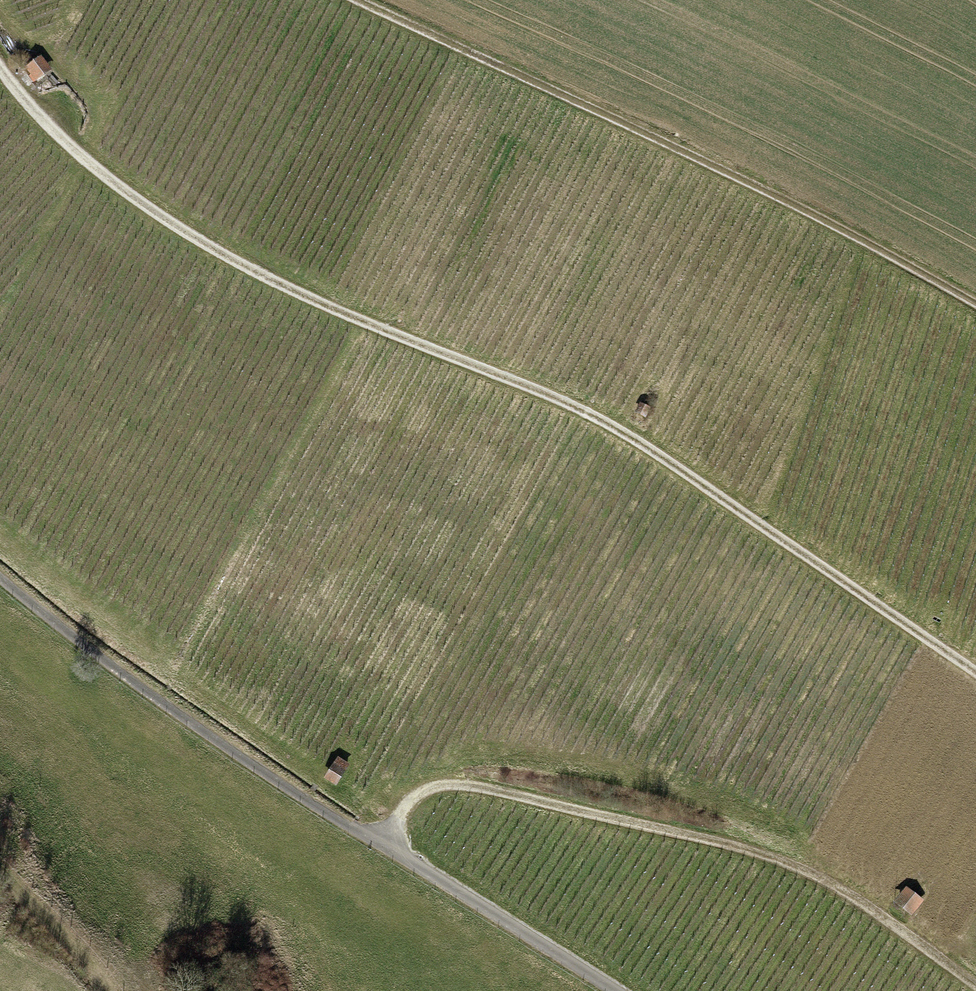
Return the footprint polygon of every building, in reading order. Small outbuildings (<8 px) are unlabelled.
[(50,69),(41,57),(26,68),(35,81),(50,69)] [(650,408),(640,404),(635,412),(645,417),(650,408)] [(349,764),(338,758),(325,779),(336,785),(349,764)] [(923,901),(906,888),(895,903),(912,915),(923,901)]
